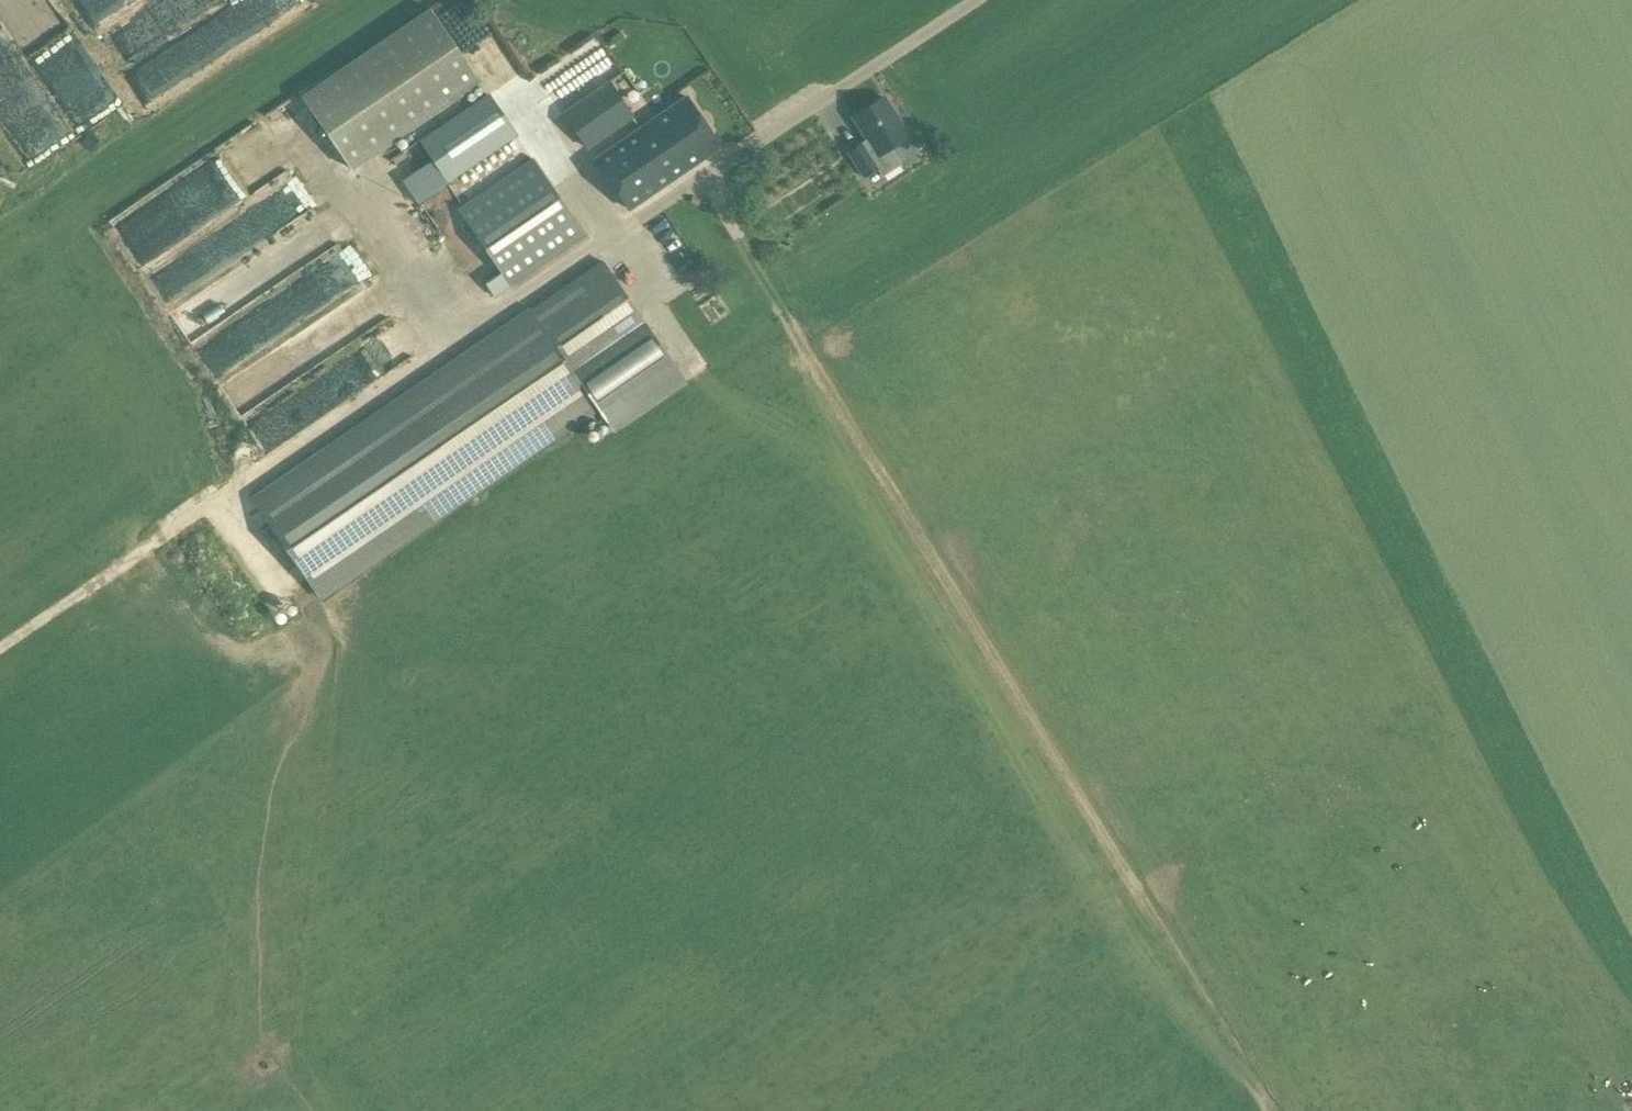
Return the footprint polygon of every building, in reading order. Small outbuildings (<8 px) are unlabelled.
[(94,14),(138,0),(89,0),(94,14)] [(282,6),(276,12),(281,17),(299,0),(276,0),(282,6)] [(351,169),(479,81),(429,8),(301,95),(351,169)] [(226,17),(129,70),(145,100),(250,43),(239,23),(231,27),(226,17)] [(88,66),(66,39),(45,56),(67,83),(88,66)] [(563,111),(588,147),(633,116),(609,81),(579,101),(563,111)] [(595,158),(630,209),(721,146),(686,95),(595,158)] [(434,160),(403,180),(419,203),(449,183),(448,180),(512,137),(484,97),(420,140),(434,160)] [(862,139),(863,141),(881,169),(884,173),(899,163),(889,147),(909,135),(886,100),(857,118),(868,135),(862,139)] [(261,121),(193,164),(192,228),(172,228),(172,244),(291,168),(261,121)] [(865,179),(881,169),(863,141),(847,151),(865,179)] [(458,209),(511,285),(584,235),(532,158),(458,209)] [(603,261),(387,410),(254,501),(320,597),(597,406),(612,428),(683,379),(603,261)] [(218,374),(244,421),(259,412),(252,400),(331,355),(313,321),(218,374)]
